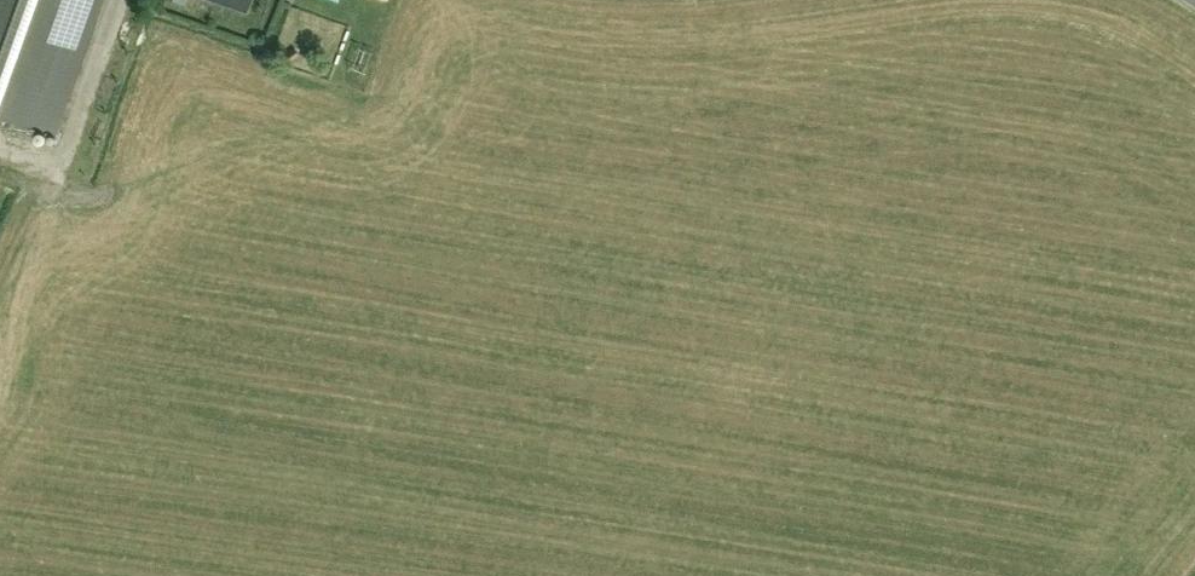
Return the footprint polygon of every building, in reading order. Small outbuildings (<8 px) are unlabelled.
[(53,131),(100,0),(0,0),(0,112),(53,131)]
